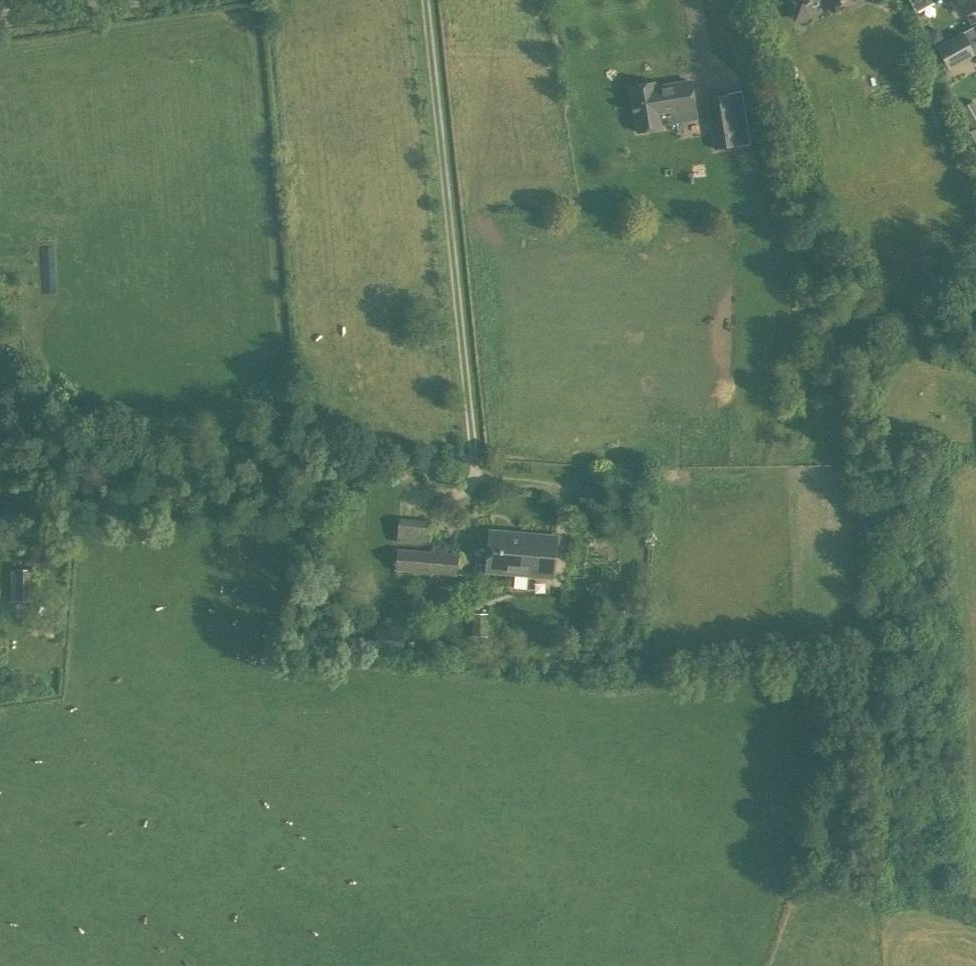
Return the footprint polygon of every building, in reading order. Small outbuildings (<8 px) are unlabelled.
[(795,18),(823,6),(824,9),(843,0),(787,0),(795,18)] [(958,11),(961,9),(963,13),(975,6),(975,0),(949,0),(954,9),(958,11)] [(926,34),(932,45),(943,39),(938,32),(933,30),(926,34)] [(971,43),(966,34),(937,49),(951,74),(975,61),(975,56),(975,55),(975,41),(971,43)] [(672,113),(695,109),(690,80),(677,83),(677,84),(669,85),(669,84),(654,86),(654,82),(630,86),(633,106),(631,106),(633,113),(634,112),(637,132),(661,128),(660,124),(674,122),(672,113)] [(737,145),(729,93),(707,97),(715,149),(737,145)] [(974,146),(975,145),(975,109),(973,103),(957,112),(974,146)] [(396,544),(428,546),(431,520),(399,518),(396,544)] [(516,573),(519,573),(524,533),(491,529),(486,570),(516,573)] [(526,589),(527,574),(551,577),(556,537),(524,533),(519,573),(516,573),(514,588),(526,589)] [(396,570),(457,575),(458,553),(398,549),(396,570)] [(30,569),(15,570),(16,600),(30,600),(30,569)] [(454,586),(438,585),(436,609),(453,610),(454,586)] [(489,611),(473,611),(472,633),(488,634),(489,611)] [(383,628),(376,628),(375,638),(367,638),(367,650),(403,652),(404,629),(399,629),(399,623),(383,622),(383,628)]
